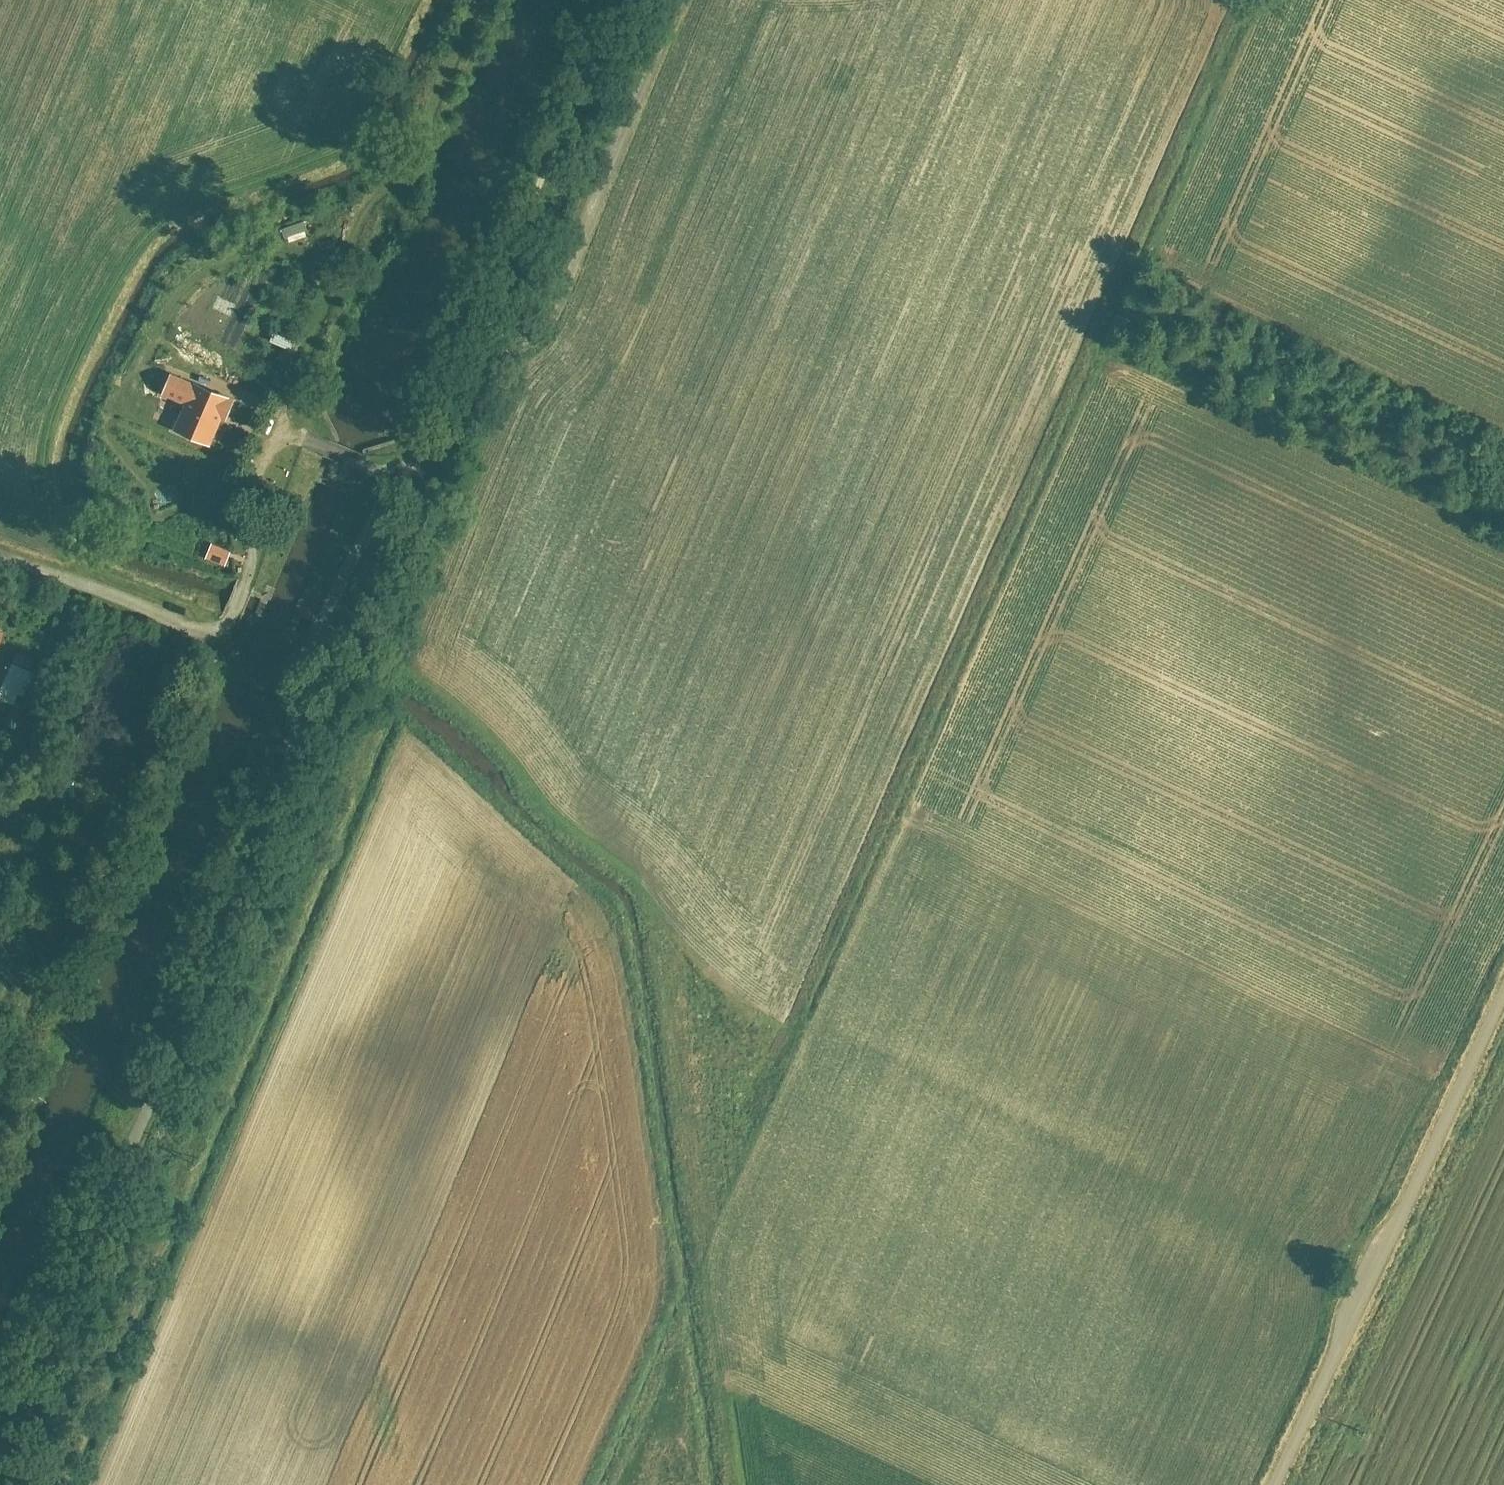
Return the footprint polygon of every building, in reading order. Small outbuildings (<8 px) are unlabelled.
[(201,377),(172,367),(161,397),(184,405),(174,434),(212,447),(222,418),(227,420),(235,398),(198,385),(201,377)] [(423,480),(419,479),(413,494),(420,497),(427,482),(423,480)] [(215,541),(208,557),(228,565),(235,549),(215,541)] [(22,705),(34,670),(13,662),(1,697),(22,705)]
